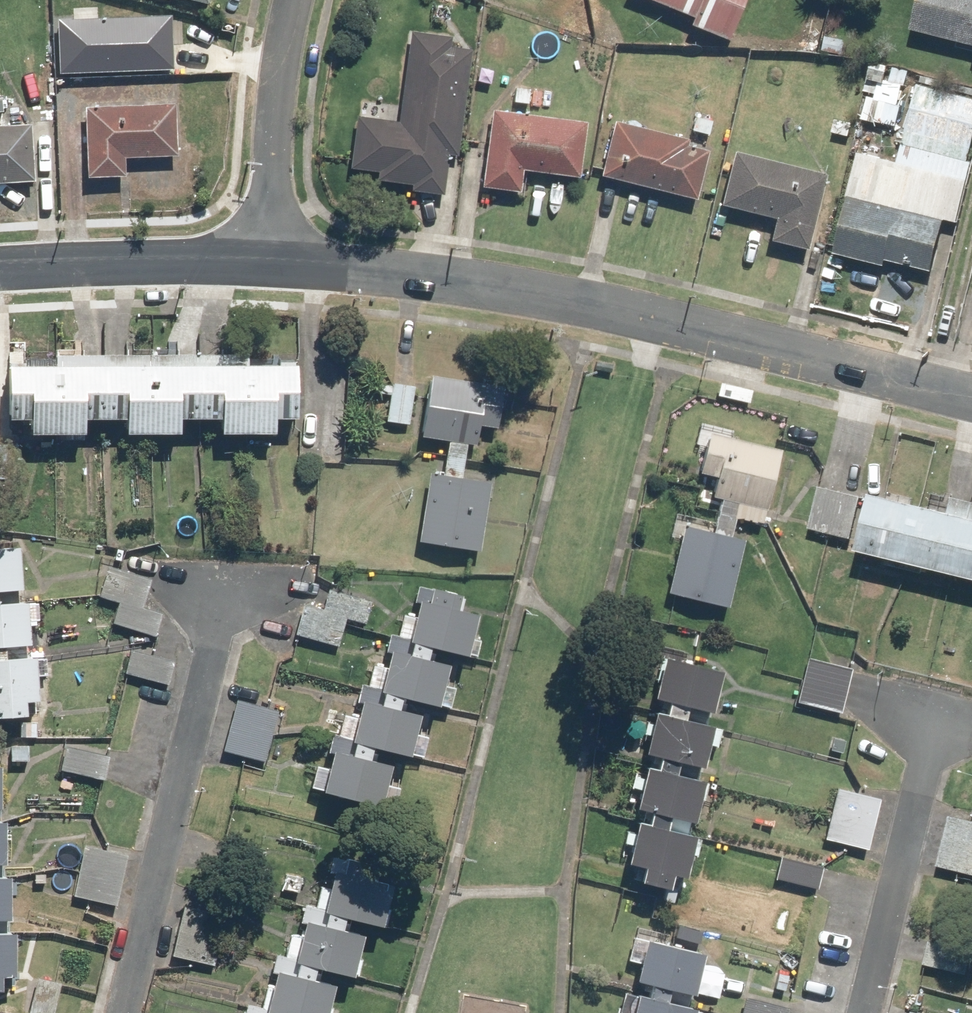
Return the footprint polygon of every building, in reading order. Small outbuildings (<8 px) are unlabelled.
[(695,21),(691,33),(722,45),(740,0),(641,0),(695,21)] [(904,34),(971,51),(971,0),(913,0),(904,34)] [(159,7),(57,9),(60,87),(161,84),(159,7)] [(373,174),(373,181),(409,185),(408,196),(439,199),(444,159),(456,160),(467,52),(448,50),(449,39),(408,35),(398,123),(352,118),(347,171),(373,174)] [(910,101),(887,96),(889,89),(870,84),(862,121),(903,130),(896,164),(854,155),(832,256),(927,277),(940,222),(953,225),(971,141),(971,99),(913,86),(910,101)] [(84,182),(121,181),(121,160),(173,159),(172,109),(83,111),(84,182)] [(478,191),(516,195),(518,174),(578,180),(584,125),(486,116),(478,191)] [(682,152),(685,141),(608,123),(595,179),(694,203),(705,157),(682,152)] [(0,131),(0,188),(31,186),(28,129),(0,131)] [(732,156),(720,210),(772,222),(767,245),(804,253),(822,177),(732,156)] [(65,352),(64,369),(6,368),(6,419),(27,420),(27,433),(85,434),(85,420),(124,420),(124,434),(177,435),(177,421),(219,421),(219,435),(273,435),(274,422),(295,422),(295,366),(255,366),(255,354),(65,352)] [(475,428),(495,431),(500,389),(422,380),(415,439),(443,443),(439,477),(420,475),(412,547),(478,554),(486,483),(457,480),(461,445),(473,446),(475,428)] [(408,428),(412,388),(372,384),(370,395),(385,397),(382,425),(408,428)] [(701,437),(695,474),(714,478),(710,501),(715,502),(709,534),(679,529),(666,598),(728,609),(741,539),(729,537),(735,506),(767,512),(778,451),(701,437)] [(806,530),(852,541),(849,555),(971,584),(971,524),(816,488),(806,530)] [(17,591),(14,550),(0,551),(0,593),(17,591)] [(158,615),(140,610),(148,579),(106,568),(98,599),(115,604),(109,625),(152,637),(158,615)] [(363,625),(369,595),(326,586),(321,611),(300,606),(294,638),(335,646),(340,620),(363,625)] [(450,610),(453,594),(411,586),(399,646),(420,650),(462,658),(471,614),(450,610)] [(20,648),(17,603),(0,604),(0,649),(20,648)] [(391,701),(430,709),(438,668),(417,664),(420,650),(399,646),(383,643),(372,698),(391,701)] [(170,663),(127,651),(121,675),(163,687),(170,663)] [(15,719),(14,705),(27,704),(24,658),(0,659),(0,720),(15,719)] [(644,701),(659,705),(657,717),(675,721),(678,708),(709,715),(718,671),(652,658),(644,701)] [(847,671),(806,661),(796,704),(838,714),(847,671)] [(339,748),(361,752),(400,760),(409,718),(389,714),(391,701),(372,698),(370,710),(347,706),(341,737),(339,748)] [(275,711),(231,701),(220,754),(264,763),(275,711)] [(632,759),(647,762),(645,772),(668,777),(670,767),(698,772),(706,730),(641,717),(632,759)] [(339,748),(341,737),(324,733),(312,797),(371,808),(379,766),(359,762),(361,752),(339,748)] [(105,757),(60,749),(56,772),(101,781),(105,757)] [(628,814),(638,816),(636,826),(658,830),(660,821),(686,826),(695,782),(668,777),(645,772),(636,771),(628,814)] [(878,800),(855,796),(848,834),(871,838),(878,800)] [(946,814),(934,870),(971,877),(971,819),(946,814)] [(618,868),(633,871),(630,885),(660,891),(663,877),(677,880),(686,836),(658,830),(636,826),(627,824),(618,868)] [(124,855),(78,846),(68,897),(114,906),(124,855)] [(821,866),(777,857),(771,883),(815,892),(821,866)] [(303,877),(279,873),(276,892),(300,896),(303,877)] [(293,924),(332,933),(334,923),(376,932),(386,890),(323,875),(316,905),(298,901),(293,924)] [(222,916),(180,906),(168,957),(210,967),(222,916)] [(332,933),(293,924),(285,957),(271,954),(266,973),(280,977),(284,977),(303,982),(306,972),(343,980),(353,938),(332,933)] [(696,955),(636,941),(626,986),(686,1000),(696,955)] [(969,953),(926,944),(922,967),(964,976),(969,953)] [(266,973),(257,1012),(318,1012),(324,987),(303,982),(284,977),(280,977),(266,973)] [(32,977),(23,1012),(51,1012),(58,983),(32,977)] [(627,999),(624,1012),(686,1012),(686,1010),(627,999)] [(741,1000),(739,1012),(783,1012),(784,1008),(741,1000)]
